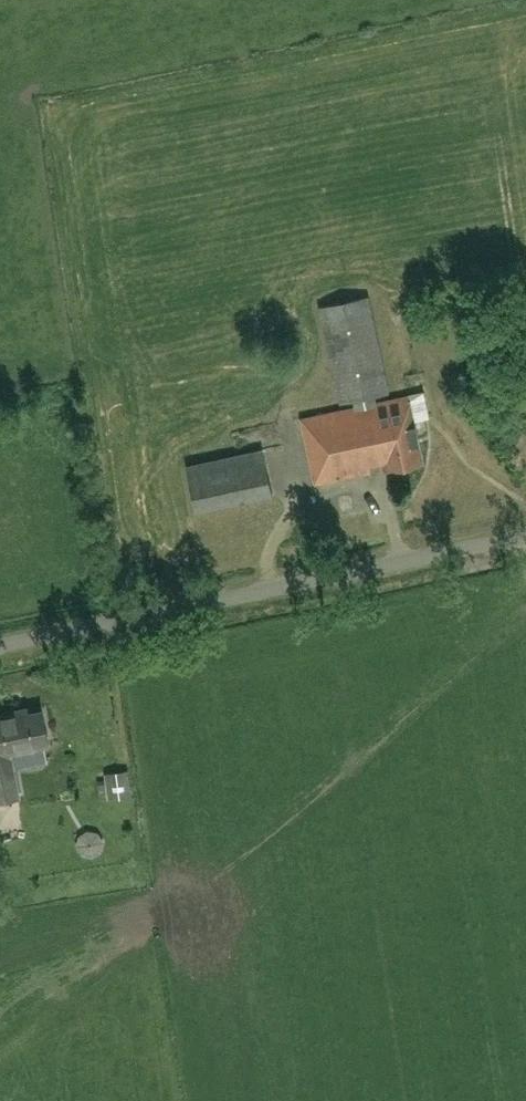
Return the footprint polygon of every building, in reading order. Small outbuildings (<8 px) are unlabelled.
[(409,395),(378,401),(377,395),(390,392),(370,295),(319,306),(340,403),(354,400),(355,406),(302,417),(316,483),(388,467),(388,469),(423,461),(409,395)] [(415,390),(416,416),(431,415),(429,389),(415,390)] [(273,493),(264,450),(186,466),(195,509),(273,493)] [(20,795),(11,750),(49,742),(42,709),(17,714),(16,709),(0,712),(0,799),(20,795)] [(105,772),(108,799),(132,795),(129,769),(105,772)]
